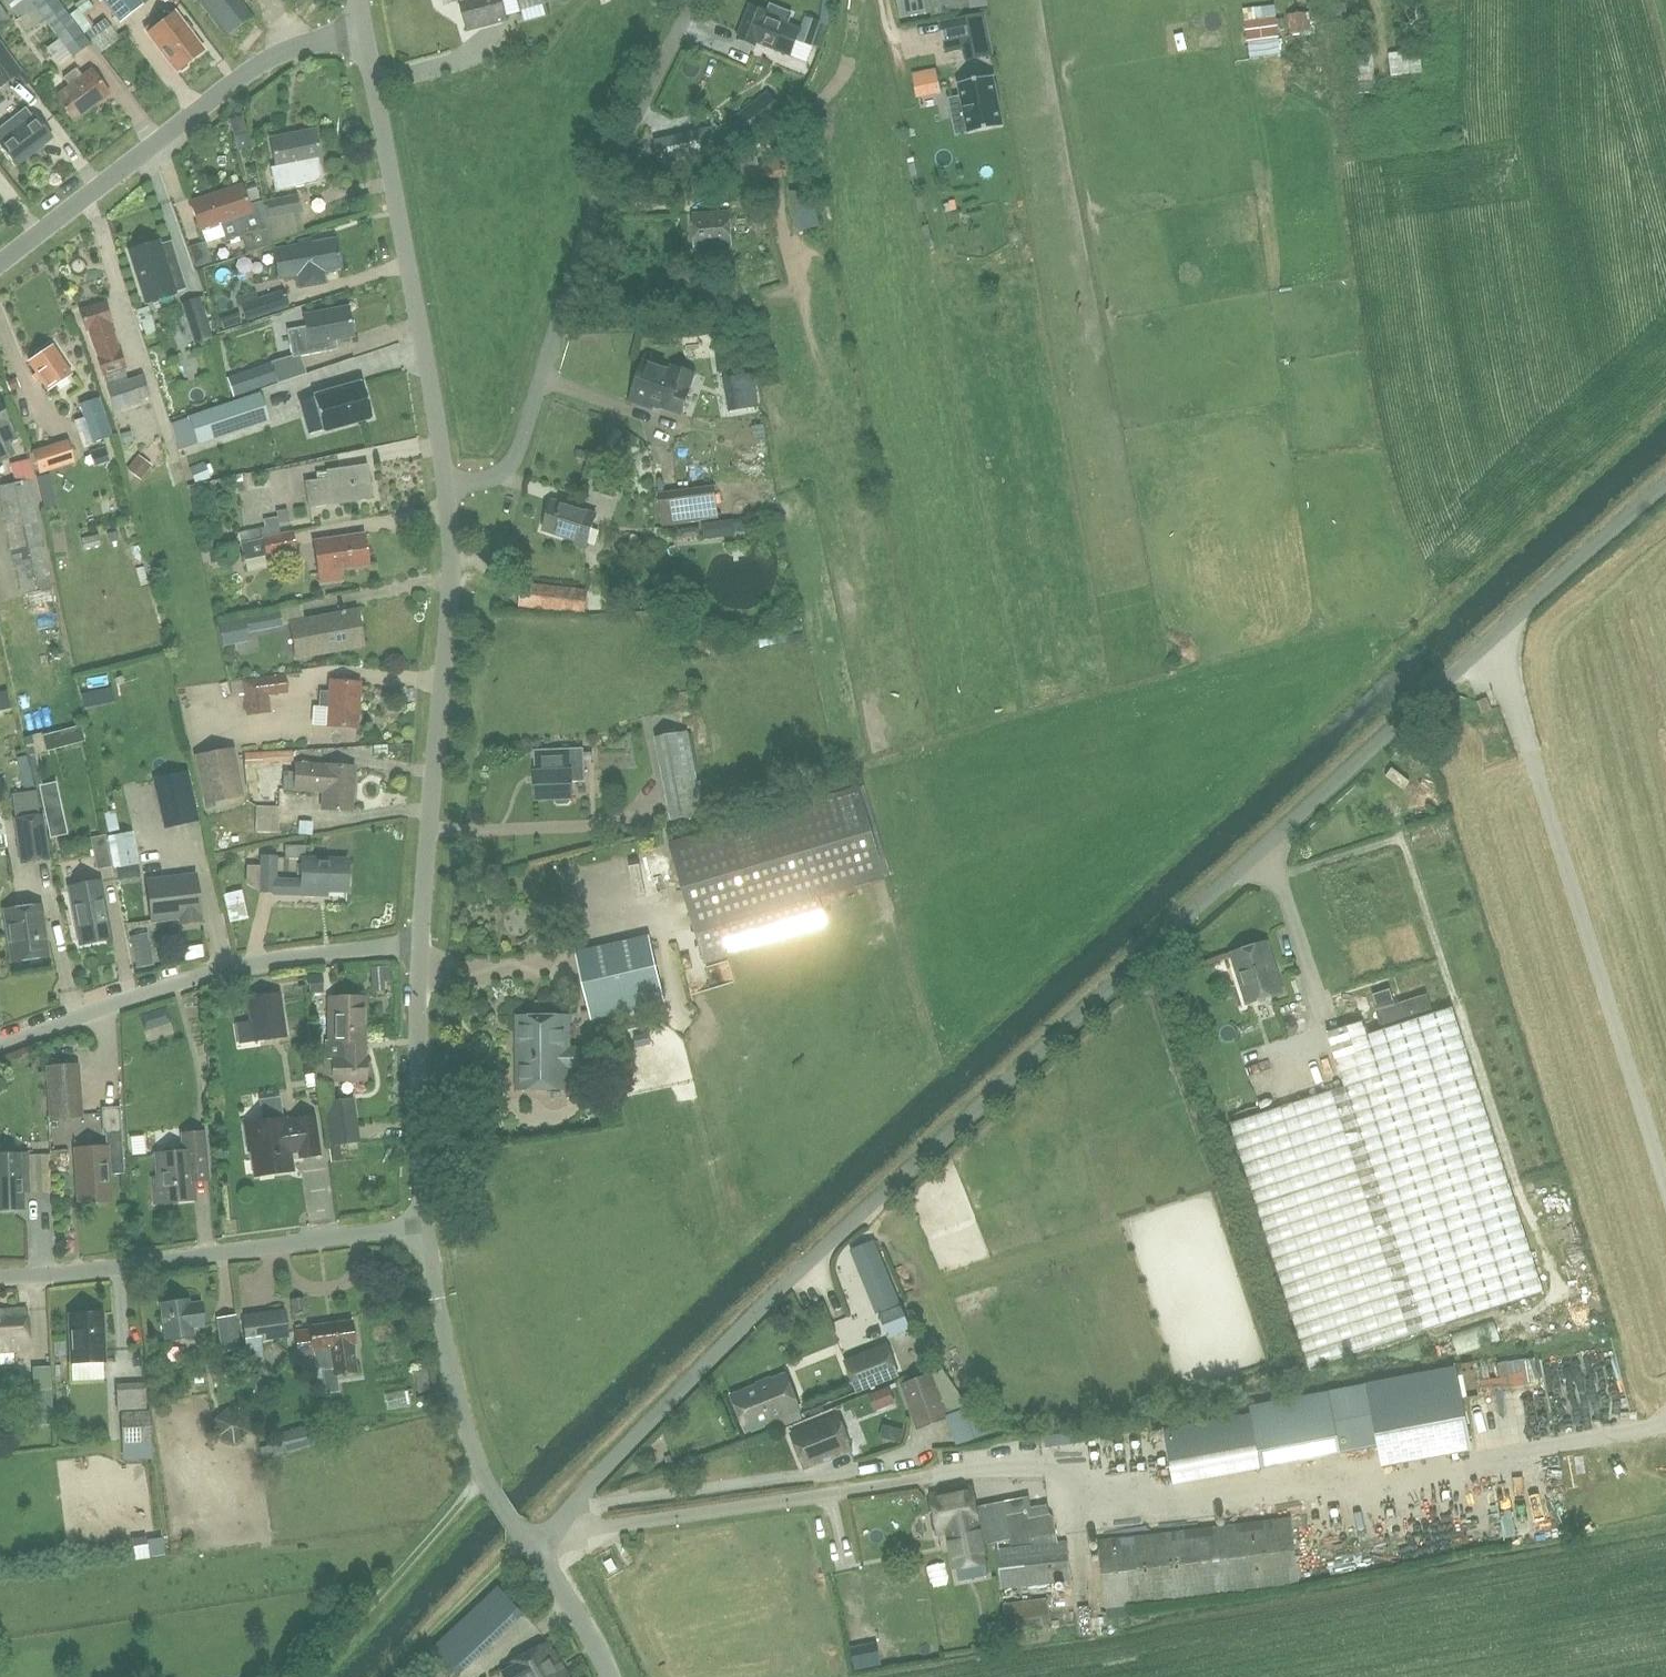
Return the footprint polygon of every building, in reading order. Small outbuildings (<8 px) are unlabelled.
[(57,0),(4,0),(24,27),(25,25),(28,29),(44,18),(72,56),(90,43),(82,32),(83,32),(89,40),(110,25),(104,16),(92,25),(84,15),(83,15),(78,9),(68,16),(57,0)] [(119,21),(142,3),(140,0),(103,0),(119,21)] [(198,0),(197,1),(224,36),(252,15),(250,12),(252,7),(248,2),(243,2),(241,0),(198,0)] [(468,30),(506,20),(501,0),(460,0),(468,30)] [(520,9),(554,0),(518,0),(520,9)] [(902,17),(925,13),(923,0),(899,0),(902,17)] [(931,16),(986,7),(984,0),(928,0),(931,16)] [(750,4),(736,37),(755,45),(757,41),(790,55),(796,40),(812,45),(820,20),(804,15),(800,26),(788,21),(792,11),(769,1),(765,10),(750,4)] [(146,32),(175,70),(203,49),(174,11),(163,19),(160,16),(150,24),(153,27),(146,32)] [(1311,30),(1309,11),(1287,13),(1289,32),(1311,30)] [(1280,55),(1274,12),(1243,17),(1249,60),(1280,55)] [(962,46),(964,58),(992,53),(985,13),(940,22),(945,49),(962,46)] [(0,40),(0,84),(15,74),(23,86),(28,83),(20,72),(22,71),(0,40)] [(1376,94),(1371,46),(1348,49),(1353,96),(1376,94)] [(1422,71),(1418,47),(1387,52),(1390,76),(1422,71)] [(55,97),(73,120),(109,93),(91,70),(82,76),(76,68),(63,77),(70,86),(55,97)] [(911,72),(916,96),(940,91),(935,68),(911,72)] [(956,83),(959,96),(948,98),(956,135),(966,132),(1004,124),(993,75),(956,83)] [(755,129),(783,108),(767,88),(740,110),(755,129)] [(52,137),(33,113),(25,104),(0,123),(0,145),(16,165),(52,137)] [(320,160),(314,129),(270,138),(276,166),(270,167),(275,191),(316,182),(321,175),(318,160),(320,160)] [(758,183),(753,162),(708,172),(712,193),(758,183)] [(248,203),(241,184),(189,201),(199,230),(219,223),(225,241),(240,236),(246,252),(270,244),(261,199),(248,203)] [(791,193),(799,230),(818,226),(810,189),(791,193)] [(269,217),(300,210),(296,193),(265,199),(269,217)] [(731,245),(729,210),(691,213),(694,248),(731,245)] [(340,267),(335,238),(273,249),(278,278),(296,275),(299,287),(325,282),(322,270),(340,267)] [(128,250),(145,301),(174,292),(170,279),(180,276),(174,257),(164,260),(158,241),(128,250)] [(212,250),(220,270),(245,261),(237,241),(212,250)] [(728,275),(709,278),(711,291),(730,288),(728,275)] [(245,319),(288,305),(283,289),(257,297),(255,289),(237,295),(245,319)] [(210,322),(200,293),(188,297),(189,300),(180,303),(193,339),(202,336),(199,326),(210,322)] [(88,328),(103,374),(124,368),(109,321),(110,320),(104,302),(79,310),(85,329),(88,328)] [(353,336),(348,306),(304,314),(306,325),(287,329),(292,356),(337,348),(335,339),(353,336)] [(47,389),(71,373),(52,344),(28,361),(47,389)] [(688,388),(694,371),(672,364),(671,368),(643,359),(631,394),(682,412),(690,389),(688,388)] [(270,361),(224,377),(230,396),(277,380),(270,361)] [(757,403),(751,373),(723,378),(729,408),(757,403)] [(141,375),(106,386),(113,407),(148,396),(141,375)] [(6,381),(9,389),(19,385),(15,377),(6,381)] [(371,421),(361,384),(313,397),(323,434),(371,421)] [(268,418),(258,390),(187,414),(197,442),(268,418)] [(112,435),(98,396),(78,403),(82,415),(71,418),(76,432),(80,430),(85,444),(112,435)] [(13,454),(7,442),(15,438),(0,405),(0,460),(13,454)] [(170,423),(156,426),(159,443),(173,441),(170,423)] [(397,429),(397,438),(418,438),(418,429),(397,429)] [(130,430),(120,433),(122,442),(132,439),(130,430)] [(361,448),(384,444),(383,434),(359,438),(361,448)] [(38,473),(74,461),(66,438),(30,450),(38,473)] [(127,467),(140,477),(150,464),(137,453),(127,467)] [(28,478),(32,477),(29,461),(10,465),(14,482),(0,484),(0,498),(19,594),(50,588),(28,478)] [(202,461),(188,467),(194,483),(209,477),(202,461)] [(308,506),(372,497),(367,463),(326,469),(326,470),(321,471),(322,478),(305,480),(308,506)] [(245,490),(241,473),(231,475),(235,493),(245,490)] [(56,505),(49,474),(37,476),(43,508),(56,505)] [(713,483),(657,491),(661,525),(718,517),(713,483)] [(552,500),(543,529),(576,539),(575,543),(585,546),(596,515),(587,512),(587,511),(552,500)] [(237,531),(238,541),(279,532),(278,527),(291,524),(287,507),(274,510),(275,515),(262,518),(264,525),(237,531)] [(703,537),(718,536),(716,520),(701,522),(703,537)] [(279,532),(238,541),(242,559),(265,555),(265,556),(296,550),(291,529),(279,532)] [(98,534),(81,538),(83,547),(100,543),(98,534)] [(363,534),(313,541),(318,572),(320,584),(343,581),(340,569),(368,565),(363,534)] [(587,588),(520,581),(518,604),(585,612),(587,588)] [(345,612),(304,619),(290,622),(291,631),(296,657),(363,645),(356,610),(345,612)] [(279,611),(253,616),(256,630),(282,625),(282,623),(279,611)] [(223,645),(248,640),(244,617),(219,622),(223,645)] [(202,682),(223,677),(220,666),(199,671),(202,682)] [(240,679),(246,715),(270,711),(268,695),(288,692),(285,672),(240,679)] [(327,726),(357,728),(359,683),(330,681),(329,691),(319,691),(319,706),(328,707),(327,726)] [(0,692),(0,710),(8,708),(5,691),(0,692)] [(273,729),(273,717),(248,718),(248,729),(273,729)] [(54,732),(58,747),(84,740),(80,725),(54,732)] [(704,812),(687,729),(653,736),(670,819),(704,812)] [(193,754),(203,803),(204,803),(206,809),(214,807),(213,801),(244,795),(234,745),(193,754)] [(584,780),(583,747),(533,749),(535,799),(553,798),(554,801),(556,802),(566,802),(568,800),(568,798),(573,798),(572,781),(584,780)] [(291,749),(242,752),(243,764),(254,763),(254,767),(267,766),(267,763),(292,761),(291,749)] [(351,810),(354,766),(294,762),(293,771),(282,770),(281,789),(324,792),(322,808),(351,810)] [(151,779),(164,829),(178,825),(171,800),(192,795),(185,770),(151,779)] [(859,788),(855,789),(849,771),(818,780),(824,798),(671,844),(697,931),(707,963),(827,926),(818,895),(885,875),(859,788)] [(40,794),(43,812),(61,808),(55,782),(38,786),(40,794)] [(101,815),(128,814),(128,796),(100,797),(101,815)] [(47,859),(41,815),(14,819),(20,863),(47,859)] [(311,821),(299,820),(298,832),(310,833),(311,821)] [(85,825),(90,850),(103,847),(98,822),(85,825)] [(138,863),(132,830),(107,834),(113,867),(138,863)] [(276,893),(328,895),(329,889),(345,890),(347,859),(306,857),(306,845),(284,844),(283,857),(302,858),(301,880),(277,879),(278,856),(261,855),(259,890),(276,890),(276,893)] [(195,875),(146,881),(151,921),(179,918),(180,924),(200,921),(195,875)] [(79,944),(110,938),(99,881),(68,887),(79,944)] [(247,917),(241,889),(222,893),(228,921),(247,917)] [(40,905),(3,910),(11,962),(47,956),(40,905)] [(665,1003),(648,933),(574,951),(591,1021),(665,1003)] [(1248,1005),(1283,994),(1267,944),(1232,955),(1248,1005)] [(153,964),(150,948),(133,952),(136,968),(153,964)] [(370,967),(371,982),(382,981),(389,980),(388,966),(370,967)] [(320,991),(319,973),(307,974),(308,992),(320,991)] [(287,1036),(281,991),(245,996),(248,1020),(233,1022),(236,1043),(287,1036)] [(328,996),(328,1039),(323,1039),(323,1059),(316,1059),(316,1079),(332,1079),(366,1080),(366,1061),(367,1061),(367,1056),(366,1056),(366,996),(328,996)] [(1309,1369),(1543,1293),(1452,1008),(1368,1035),(1363,1021),(1327,1033),(1345,1088),(1230,1125),(1256,1207),(1309,1369)] [(143,1030),(156,1026),(152,1011),(139,1016),(143,1030)] [(518,1088),(568,1087),(568,1070),(588,1069),(587,1044),(568,1045),(568,1015),(518,1015),(518,1061),(518,1088)] [(1262,1059),(1251,1064),(1259,1083),(1270,1078),(1262,1059)] [(83,1117),(79,1063),(44,1065),(48,1119),(83,1117)] [(313,1085),(312,1074),(304,1075),(305,1087),(313,1085)] [(322,1100),(330,1152),(356,1148),(356,1142),(360,1141),(353,1095),(322,1100)] [(74,1149),(77,1202),(111,1200),(110,1174),(124,1174),(121,1134),(120,1105),(100,1107),(101,1135),(104,1134),(104,1148),(74,1149)] [(252,1150),(256,1176),(288,1172),(292,1166),(290,1151),(299,1150),(300,1152),(319,1149),(314,1117),(286,1121),(286,1118),(245,1124),(249,1151),(252,1150)] [(154,1204),(193,1200),(191,1181),(207,1180),(202,1133),(180,1135),(181,1152),(154,1155),(157,1179),(151,1179),(154,1204)] [(296,1154),(301,1177),(315,1173),(310,1151),(296,1154)] [(22,1209),(21,1192),(28,1192),(26,1154),(0,1155),(0,1210),(22,1209)] [(900,1303),(875,1239),(851,1249),(876,1312),(900,1303)] [(292,1300),(293,1314),(305,1312),(304,1298),(292,1300)] [(164,1340),(194,1337),(193,1328),(204,1326),(201,1302),(190,1303),(189,1301),(160,1304),(164,1340)] [(910,1328),(900,1304),(878,1313),(887,1336),(910,1328)] [(0,1311),(0,1352),(29,1350),(26,1309),(0,1311)] [(283,1309),(243,1314),(248,1363),(263,1361),(260,1339),(286,1336),(283,1309)] [(101,1311),(68,1312),(71,1362),(104,1360),(101,1311)] [(242,1362),(235,1314),(216,1317),(224,1365),(242,1362)] [(1457,1354),(1500,1340),(1493,1319),(1450,1333),(1457,1354)] [(297,1344),(299,1356),(313,1355),(314,1363),(322,1369),(330,1368),(331,1375),(356,1372),(353,1344),(355,1344),(352,1320),(309,1326),(311,1342),(297,1344)] [(886,1342),(843,1360),(856,1392),(899,1375),(886,1342)] [(39,1376),(38,1355),(26,1356),(26,1376),(39,1376)] [(903,1387),(919,1429),(948,1418),(946,1414),(968,1406),(942,1368),(931,1373),(932,1376),(903,1387)] [(1456,1368),(1250,1405),(1260,1467),(1377,1445),(1379,1450),(1402,1445),(1405,1457),(1470,1445),(1456,1368)] [(106,1373),(107,1396),(136,1395),(134,1372),(106,1373)] [(732,1397),(747,1433),(800,1411),(786,1376),(732,1397)] [(53,1423),(51,1389),(33,1390),(35,1424),(53,1423)] [(233,1444),(248,1432),(246,1413),(227,1406),(212,1419),(215,1437),(233,1444)] [(121,1413),(123,1444),(149,1444),(148,1413),(121,1413)] [(792,1435),(806,1470),(851,1452),(837,1417),(792,1435)] [(308,1424),(279,1431),(284,1452),(313,1445),(308,1424)] [(79,1430),(62,1425),(59,1438),(75,1442),(79,1430)] [(890,1443),(900,1445),(904,1433),(893,1430),(890,1443)] [(280,1442),(258,1446),(260,1456),(282,1452),(280,1442)] [(932,1495),(939,1534),(949,1532),(956,1567),(987,1560),(984,1542),(1009,1538),(1004,1513),(1002,1500),(976,1505),(973,1488),(932,1495)] [(1009,1538),(1010,1543),(1055,1537),(1051,1516),(1049,1513),(1028,1516),(1026,1508),(1004,1513),(1009,1538)] [(1098,1541),(1106,1610),(1300,1587),(1292,1519),(1098,1541)] [(1071,1580),(1066,1540),(995,1548),(1000,1588),(1071,1580)] [(161,1541),(148,1543),(150,1558),(163,1556),(161,1541)] [(1047,1596),(1002,1602),(1005,1628),(1050,1622),(1047,1596)] [(507,1662),(515,1676),(570,1676),(549,1639),(507,1662)] [(870,1666),(866,1645),(852,1648),(856,1668),(870,1666)]
